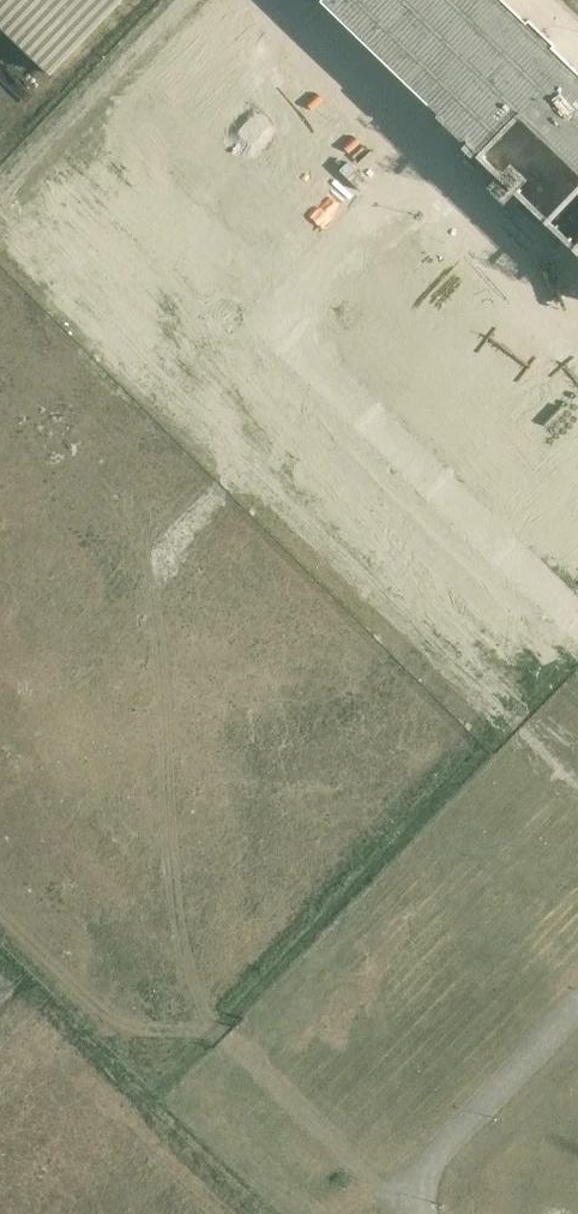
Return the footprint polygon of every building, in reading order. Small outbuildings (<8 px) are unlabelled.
[(121,0),(0,0),(0,25),(50,74),(121,0)] [(499,0),(321,0),(320,1),(477,153),(474,156),(577,256),(577,76),(499,0)]
